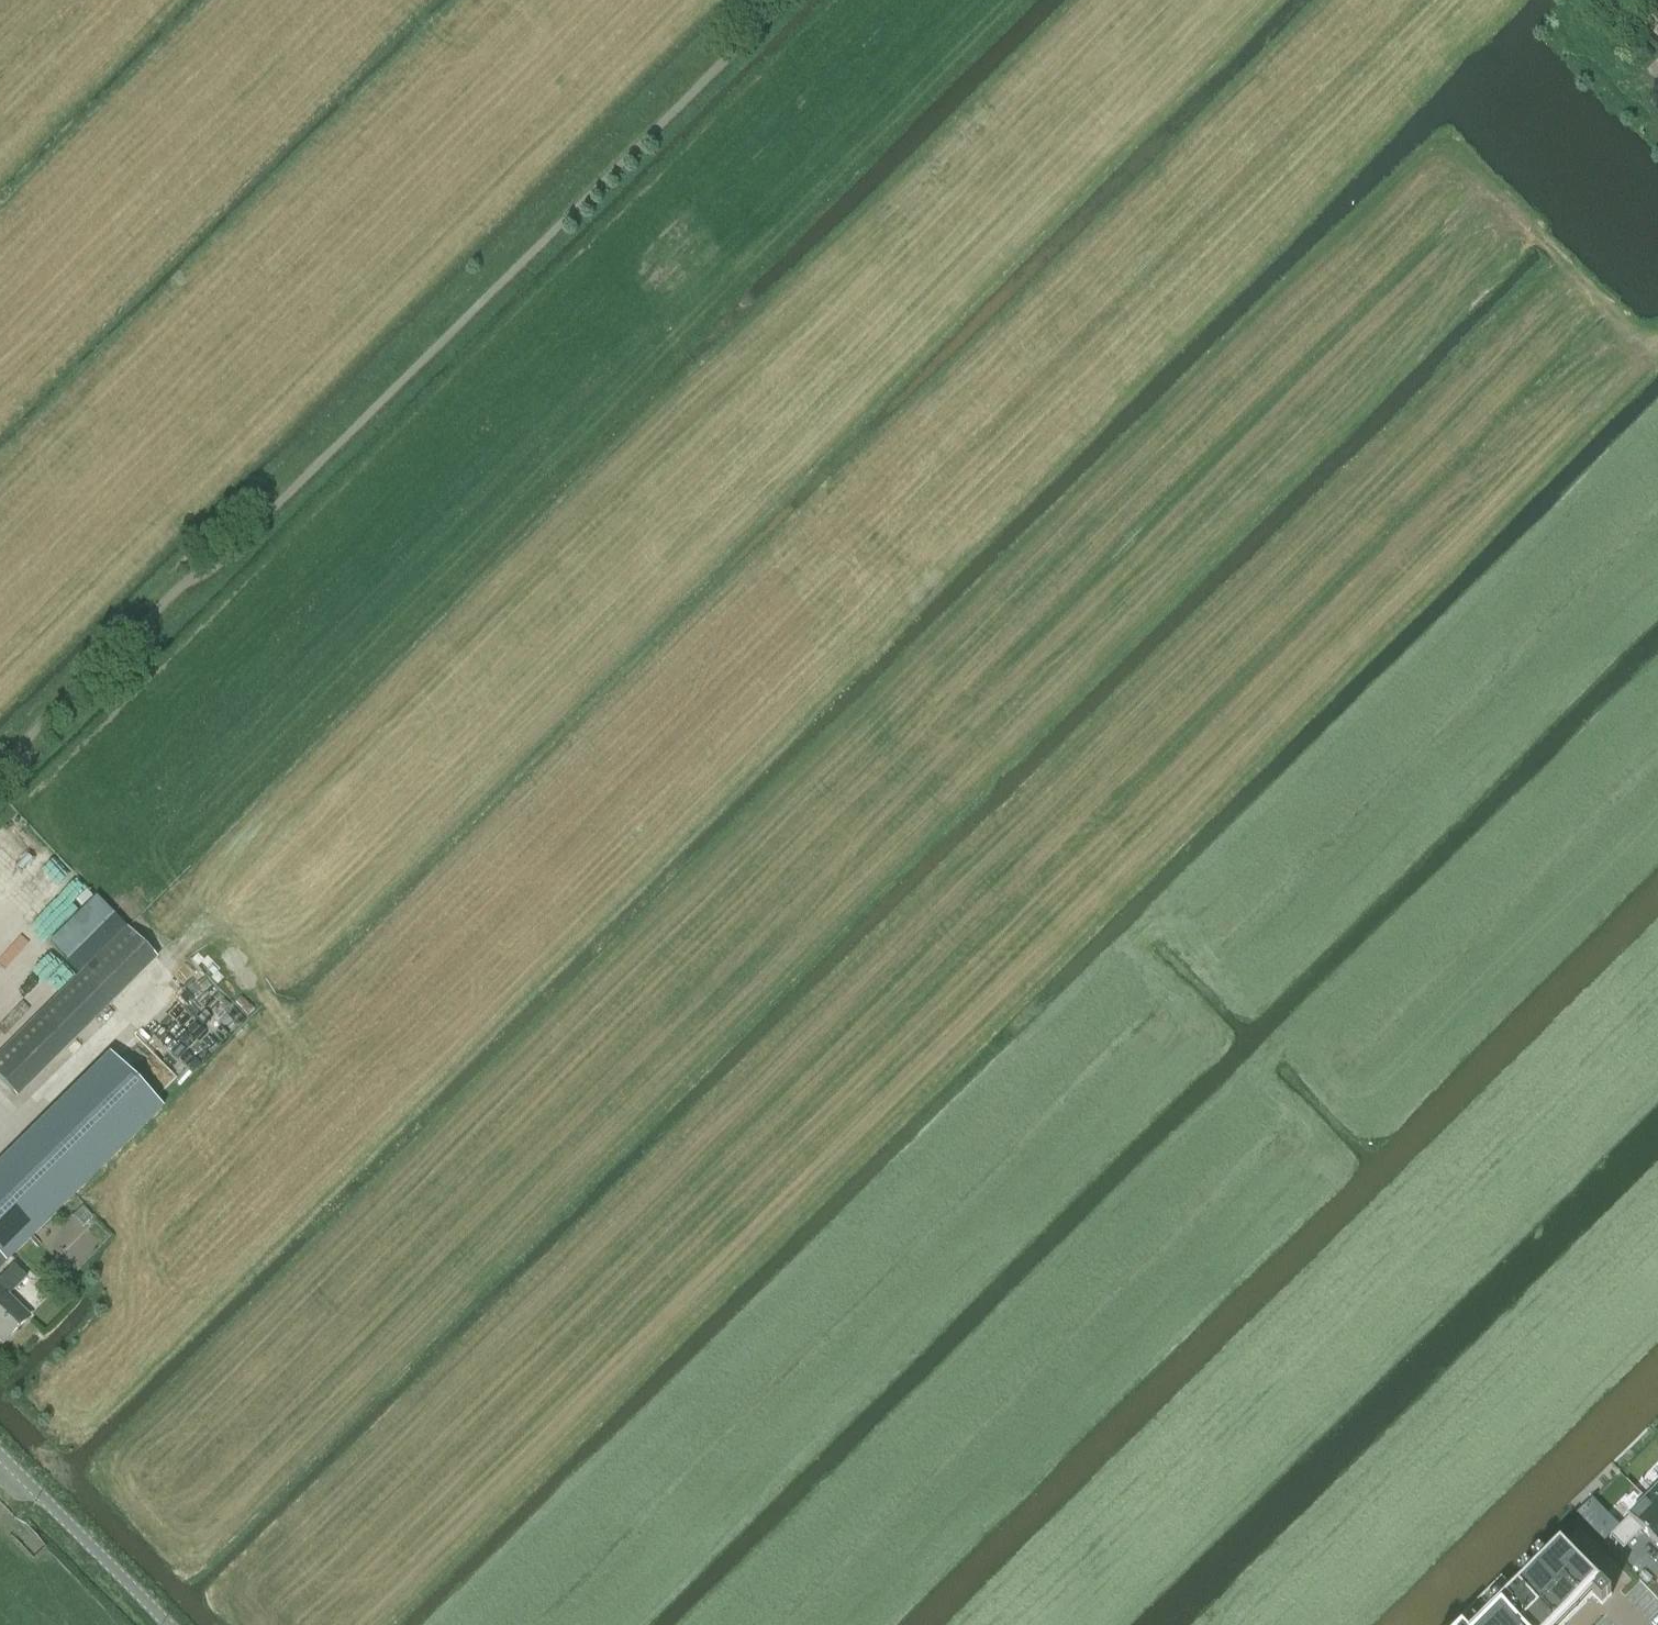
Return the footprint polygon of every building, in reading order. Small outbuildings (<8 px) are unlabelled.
[(105,1001),(152,953),(127,928),(80,976),(0,1055),(0,1082),(12,1093),(105,1001)] [(5,1263),(88,1181),(161,1109),(108,1055),(104,1059),(0,1162),(0,1257),(5,1263)] [(7,1297),(26,1278),(13,1265),(0,1277),(0,1341),(3,1343),(28,1318),(7,1297)] [(1648,1500),(1657,1510),(1657,1490),(1648,1500)] [(1577,1514),(1605,1542),(1610,1537),(1624,1550),(1643,1532),(1657,1547),(1657,1510),(1648,1500),(1629,1518),(1620,1527),(1593,1499),(1577,1514)] [(1593,1596),(1602,1605),(1612,1595),(1561,1544),(1513,1591),(1502,1579),(1455,1624),(1563,1624),(1593,1596)]
